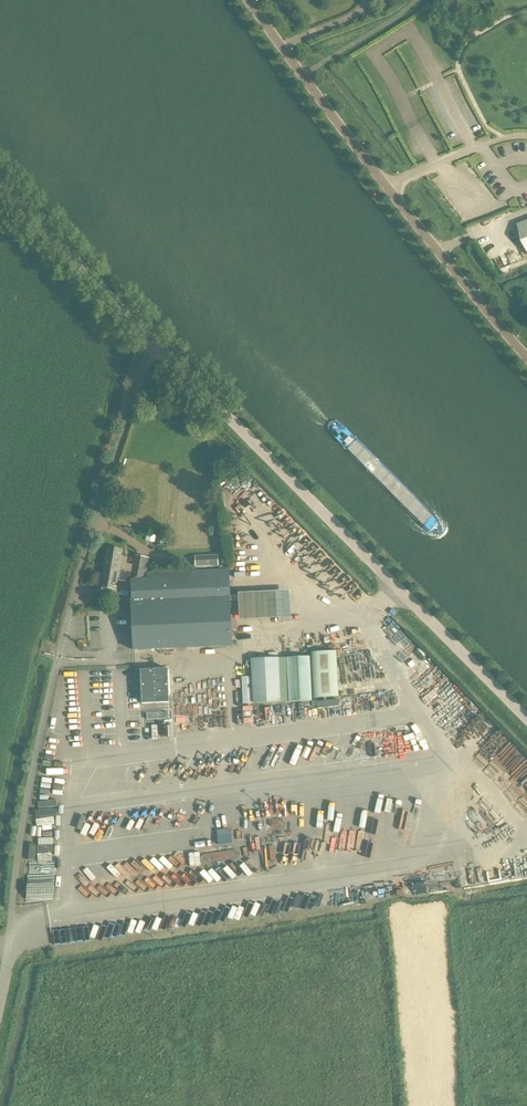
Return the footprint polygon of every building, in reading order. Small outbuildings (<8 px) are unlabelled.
[(458,1),(454,0),(450,0),(448,12),(455,13),(458,1)] [(517,225),(526,250),(526,222),(517,225)] [(226,508),(231,534),(241,532),(235,506),(226,508)] [(108,547),(104,567),(132,572),(133,570),(147,573),(149,558),(135,556),(134,565),(127,563),(128,557),(121,556),(122,550),(108,547)] [(196,566),(218,566),(218,556),(196,556),(196,566)] [(147,573),(133,570),(132,572),(104,567),(101,588),(115,590),(117,578),(132,580),(133,605),(133,631),(131,633),(131,638),(133,639),(134,650),(232,646),(228,570),(147,573)] [(285,588),(242,590),(243,613),(287,611),(285,588)] [(336,650),(312,651),(314,697),(338,695),(336,650)] [(310,656),(287,657),(289,701),(312,700),(310,656)] [(278,658),(252,659),(253,703),(280,702),(278,658)] [(168,669),(141,670),(142,704),(170,703),(168,669)] [(238,849),(211,852),(212,861),(239,857),(238,849)]
